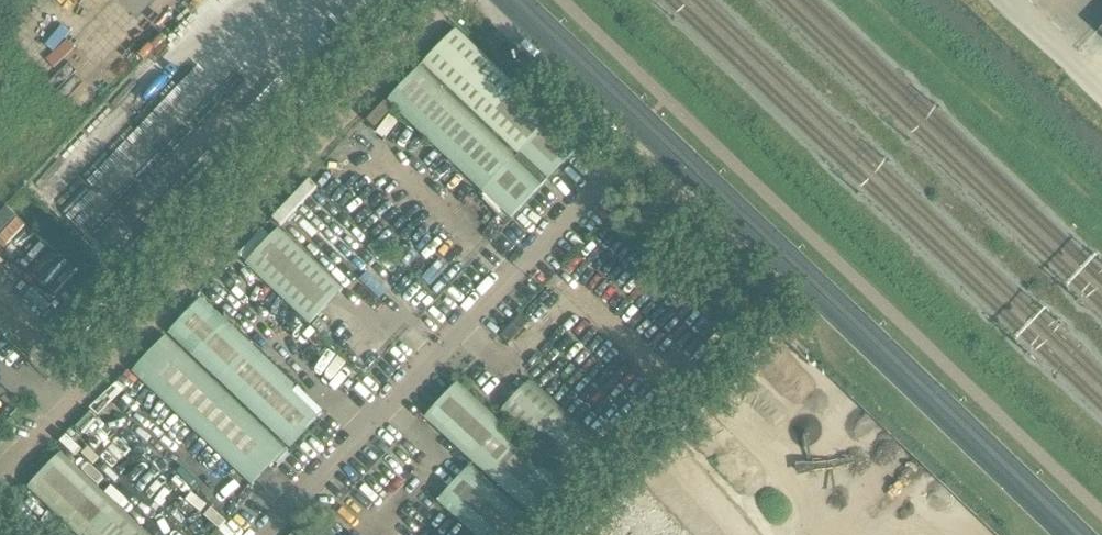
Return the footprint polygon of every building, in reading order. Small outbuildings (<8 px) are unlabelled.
[(428,0),(417,0),(413,4),(420,10),(429,0),(428,0)] [(389,101),(511,219),(580,147),(456,30),(389,101)] [(353,39),(325,66),(333,74),(361,46),(353,39)] [(123,264),(67,211),(56,223),(112,276),(123,264)] [(246,265),(310,325),(343,290),(279,229),(246,265)] [(197,317),(292,408),(339,359),(243,268),(197,317)] [(500,337),(508,345),(528,324),(519,316),(500,337)] [(287,451),(167,337),(133,374),(252,487),(287,451)] [(499,415),(586,498),(619,463),(532,380),(499,415)] [(425,418),(546,531),(579,495),(458,383),(425,418)] [(61,453),(28,488),(77,534),(148,534),(61,453)] [(471,466),(438,502),(474,534),(542,534),(544,533),(471,466)]
